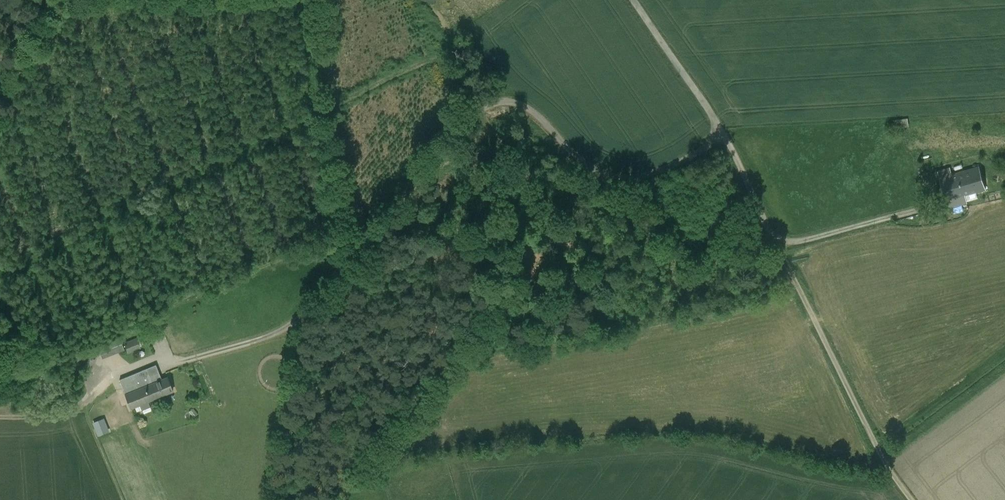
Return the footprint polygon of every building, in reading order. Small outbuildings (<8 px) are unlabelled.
[(898,127),(910,125),(908,117),(897,119),(898,127)] [(972,166),(932,179),(939,200),(979,186),(972,166)] [(136,339),(125,344),(128,352),(140,348),(136,339)] [(147,368),(120,380),(123,389),(126,395),(153,384),(147,368)] [(153,384),(126,395),(131,407),(173,390),(168,378),(153,384)] [(98,402),(102,408),(113,402),(110,396),(109,395),(98,402)] [(97,435),(109,432),(105,417),(93,421),(97,435)]
